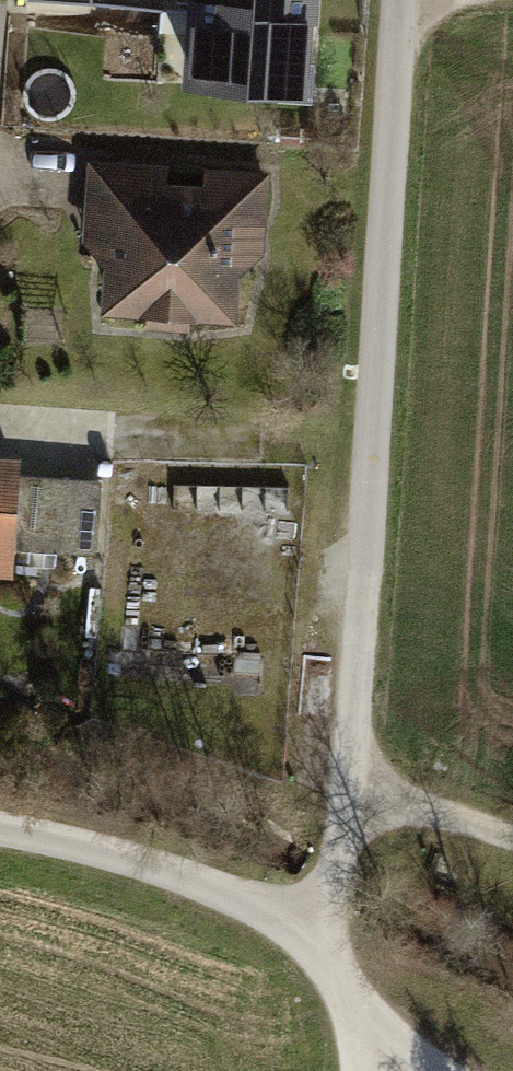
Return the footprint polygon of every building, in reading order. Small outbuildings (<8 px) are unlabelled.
[(197,0),(65,0),(196,9),(197,0)] [(196,9),(193,82),(313,88),(318,0),(197,0),(196,9)] [(272,171),(88,157),(83,239),(106,264),(104,308),(238,318),(242,273),(263,254),(272,171)] [(9,570),(11,548),(15,476),(17,451),(0,450),(0,570),(9,570)] [(100,480),(15,476),(11,548),(96,553),(100,480)]
